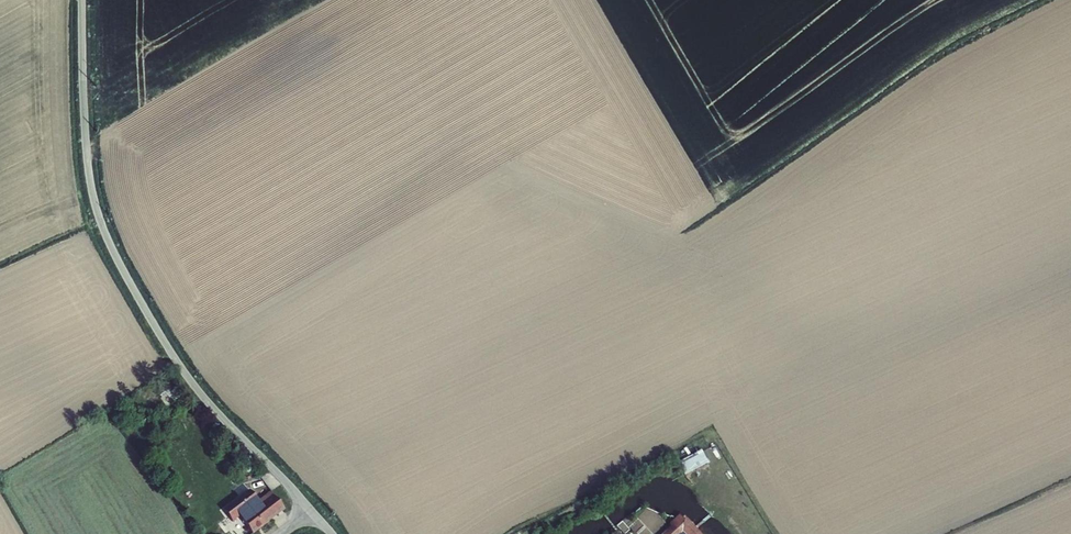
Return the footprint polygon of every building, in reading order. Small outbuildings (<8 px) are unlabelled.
[(250,504),(253,508),(269,496),(266,492),(250,504)] [(279,510),(269,496),(253,508),(246,513),(256,526),(279,510)] [(236,521),(245,514),(242,510),(244,509),(235,497),(218,509),(226,521),(233,516),(236,521)] [(246,533),(256,526),(246,513),(245,514),(236,521),(246,533)]
